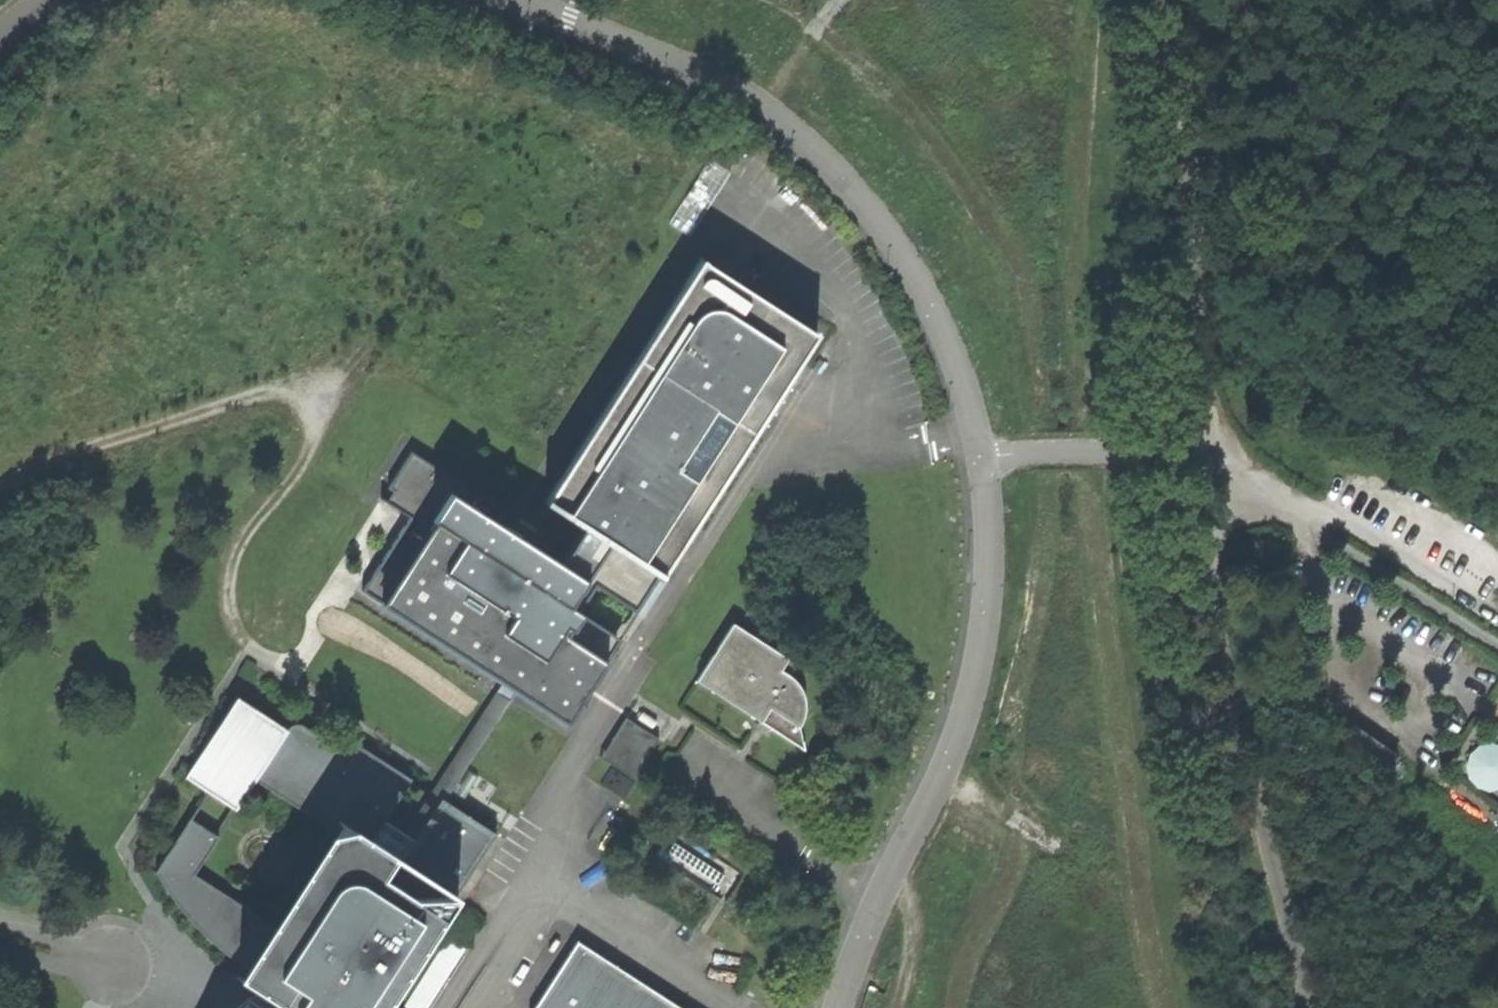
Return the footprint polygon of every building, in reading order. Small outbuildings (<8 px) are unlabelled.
[(546,505),(586,528),(661,577),(817,337),(702,261),(546,505)] [(504,685),(515,693),(564,726),(622,639),(584,615),(597,595),(636,617),(661,577),(586,528),(562,564),(485,516),(492,505),(414,453),(383,503),(410,518),(362,594),(504,685)] [(795,663),(734,623),(697,680),(804,750),(800,729),(802,721),(805,711),(804,697),(799,685),(788,674),(795,663)] [(1425,624),(1414,643),(1497,695),(1497,669),(1425,624)] [(444,802),(515,693),(504,685),(405,835),(386,822),(373,842),(404,862),(444,802)] [(495,834),(444,802),(404,862),(373,842),(386,822),(414,780),(344,736),(336,748),(307,727),(300,725),(292,725),(287,730),(237,697),(186,777),(236,810),(255,780),(330,830),(271,924),(195,873),(218,836),(190,818),(155,871),(164,885),(181,908),(202,932),(219,947),(243,966),(237,975),(263,992),(246,998),(239,1006),(238,1007),(382,1007),(495,834)] [(1390,795),(1409,766),(1398,758),(1398,757),(1341,719),(1329,737),(1386,775),(1379,787),(1390,795)] [(578,977),(595,953),(576,941),(534,1007),(624,1007),(578,977)] [(595,953),(578,977),(624,1007),(635,1007),(648,987),(595,953)] [(648,987),(635,1007),(680,1007),(648,987)]
